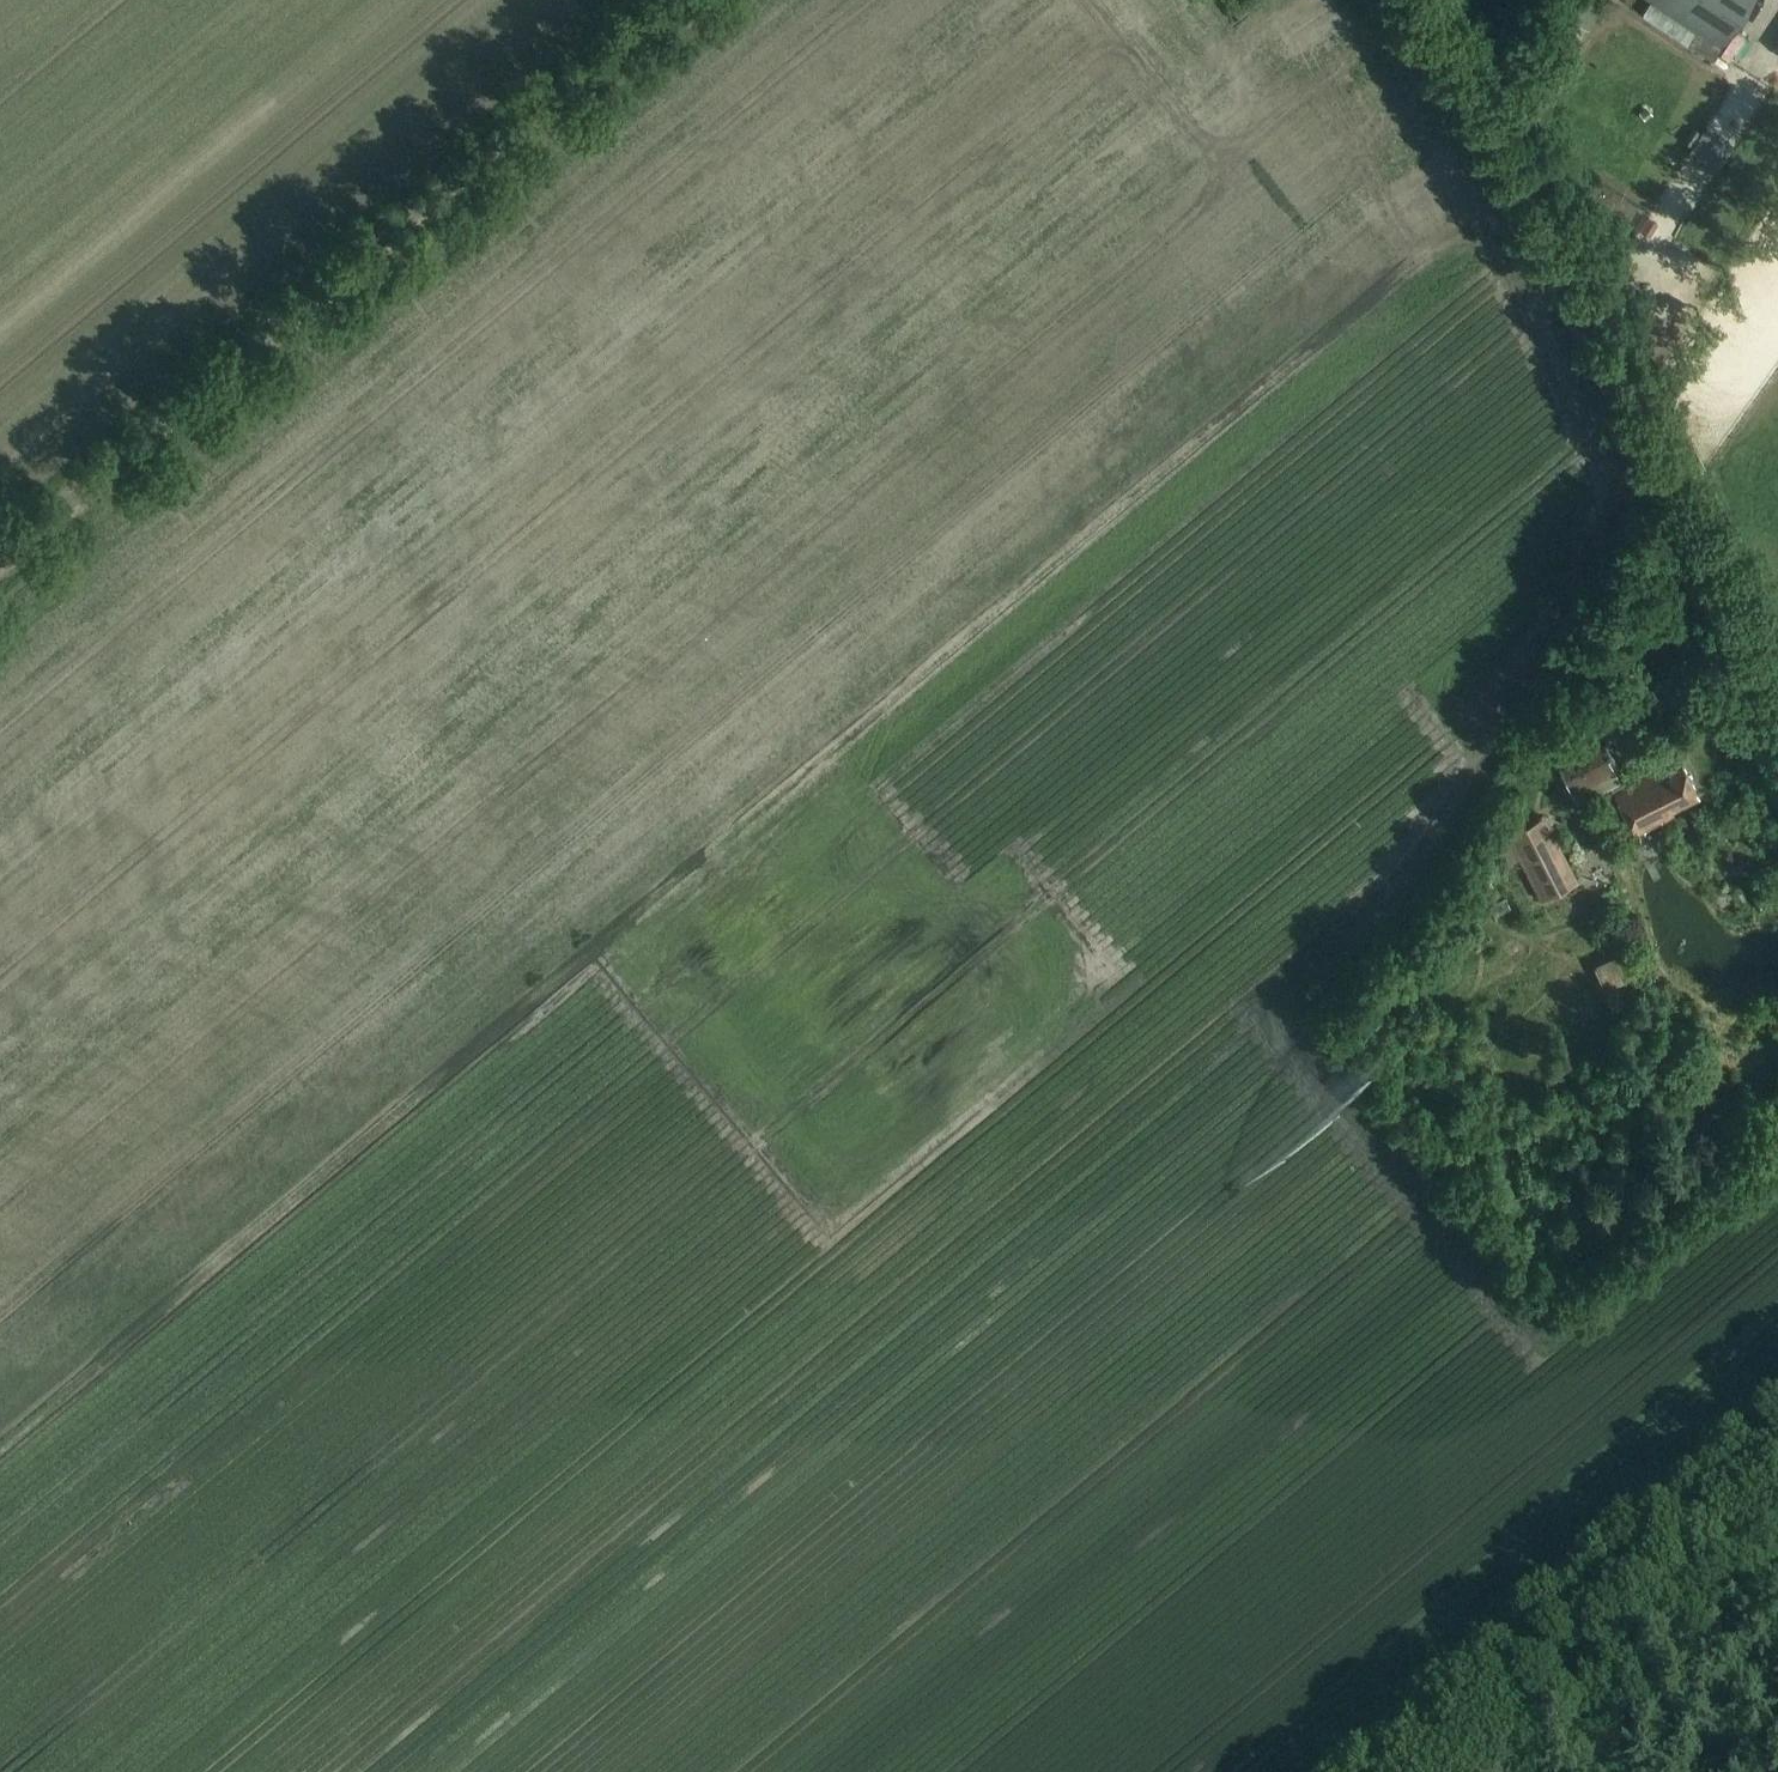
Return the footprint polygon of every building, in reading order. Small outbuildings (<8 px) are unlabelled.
[(1741,12),(1722,0),(1651,0),(1698,31),(1689,44),(1711,59),(1741,12)] [(1741,12),(1750,0),(1722,0),(1741,12)] [(1559,766),(1569,785),(1616,764),(1605,743),(1559,766)] [(1671,764),(1667,756),(1614,783),(1639,833),(1676,815),(1672,807),(1699,794),(1680,759),(1671,764)] [(1623,777),(1616,764),(1569,785),(1577,801),(1623,777)] [(1579,880),(1545,814),(1506,834),(1540,900),(1579,880)]
